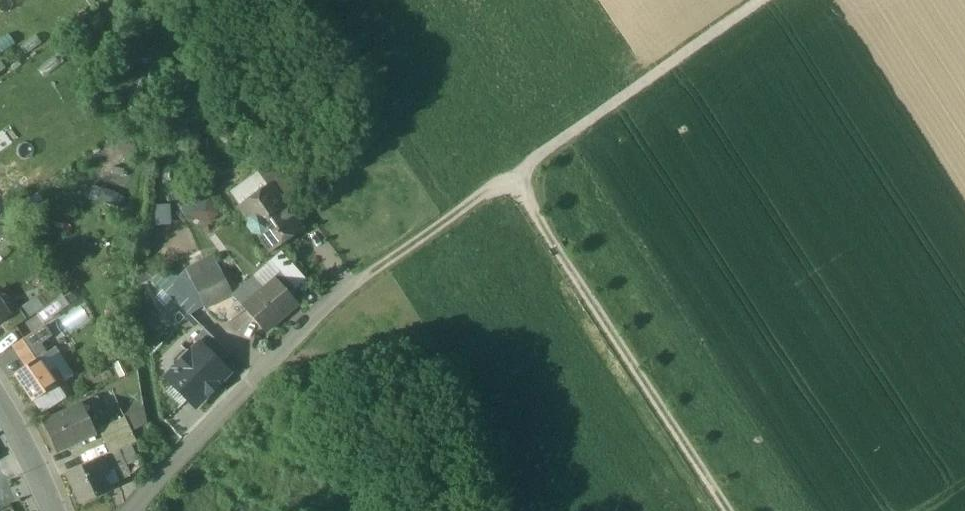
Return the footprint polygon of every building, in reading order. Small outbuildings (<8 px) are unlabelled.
[(294,194),(273,164),(259,175),(266,185),(270,190),(271,189),(281,203),(294,194)] [(281,203),(271,189),(270,190),(266,185),(238,205),(249,220),(248,227),(252,233),(259,234),(270,249),(299,228),(281,203)] [(216,197),(186,199),(187,220),(218,217),(216,197)] [(305,280),(289,263),(279,272),(294,290),(305,280)] [(218,266),(190,279),(204,308),(231,295),(218,266)] [(262,287),(241,306),(264,333),(296,305),(273,278),(262,287)] [(256,280),(235,299),(241,306),(262,287),(256,280)] [(0,303),(0,322),(9,316),(0,303)] [(0,322),(0,323),(6,332),(26,319),(19,309),(9,316),(0,322)] [(43,327),(14,346),(27,366),(39,358),(44,355),(38,345),(49,337),(43,327)] [(230,354),(204,329),(194,340),(198,344),(199,343),(220,364),(230,354)] [(198,344),(172,370),(173,385),(194,406),(206,394),(207,395),(217,385),(215,384),(228,371),(220,364),(199,343),(198,344)] [(73,375),(55,348),(44,355),(39,358),(57,385),(64,380),(64,381),(73,375)] [(57,385),(39,358),(27,366),(15,374),(32,401),(57,385)] [(57,385),(32,401),(40,412),(65,396),(57,385)] [(97,398),(86,403),(91,414),(102,409),(97,398)] [(128,410),(134,428),(150,422),(144,405),(128,410)] [(81,406),(43,424),(56,452),(67,447),(82,440),(95,434),(81,406)] [(123,418),(98,430),(104,443),(129,431),(123,418)] [(129,431),(104,443),(109,453),(109,455),(119,450),(130,445),(135,443),(129,431)] [(82,440),(67,447),(69,452),(84,445),(82,440)] [(140,467),(130,445),(119,450),(131,475),(140,467)] [(131,475),(119,450),(109,455),(109,453),(106,455),(118,481),(131,475)] [(118,481),(106,455),(100,458),(107,473),(101,475),(107,487),(118,481)] [(100,458),(66,473),(80,503),(108,490),(107,487),(101,475),(107,473),(100,458)]
